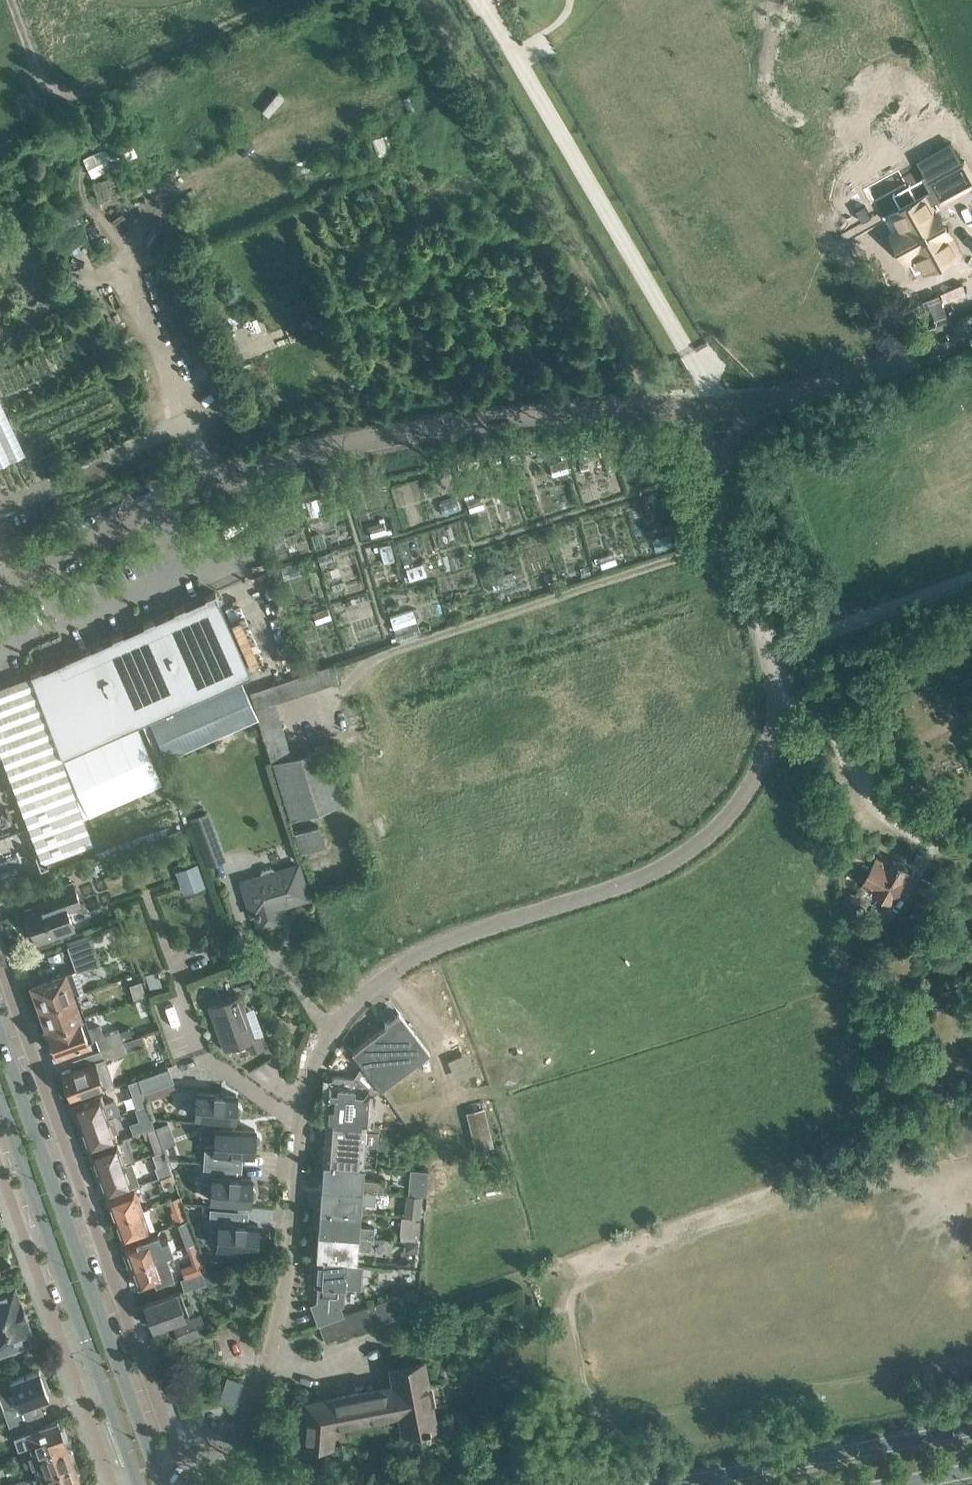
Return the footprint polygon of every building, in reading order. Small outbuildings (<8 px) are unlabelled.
[(948,235),(935,211),(931,203),(939,199),(940,201),(971,184),(971,172),(965,159),(963,160),(952,139),(917,158),(935,192),(927,197),(926,194),(894,212),(884,217),(892,233),(907,260),(915,275),(926,270),(957,252),(948,235)] [(109,145),(84,155),(92,174),(117,164),(109,145)] [(137,166),(92,183),(98,198),(143,180),(137,166)] [(863,220),(871,215),(858,191),(849,196),(863,220)] [(21,455),(0,410),(0,464),(21,455)] [(241,677),(250,673),(217,599),(219,598),(215,591),(30,673),(31,674),(0,685),(0,751),(12,782),(13,786),(37,851),(35,852),(40,866),(48,863),(47,860),(94,843),(61,756),(149,718),(241,677)] [(334,664),(306,673),(250,691),(255,708),(339,680),(334,664)] [(828,691),(837,698),(848,683),(839,676),(828,691)] [(166,756),(257,715),(241,677),(149,718),(166,756)] [(344,801),(341,789),(327,744),(273,761),(291,818),(344,801)] [(2,790),(6,800),(17,796),(13,786),(2,790)] [(207,866),(223,859),(226,858),(208,810),(189,817),(207,866)] [(318,824),(295,831),(301,851),(324,844),(318,824)] [(878,856),(864,882),(880,891),(877,897),(886,902),(890,896),(893,897),(906,872),(905,871),(908,867),(905,865),(903,862),(900,860),(896,861),(892,859),(890,863),(878,856)] [(205,886),(197,863),(175,871),(183,893),(205,886)] [(255,912),(260,927),(280,921),(276,906),(307,897),(297,865),(242,881),(252,913),(255,912)] [(919,886),(929,891),(933,883),(923,878),(919,886)] [(72,880),(45,890),(49,902),(24,911),(28,919),(24,920),(29,933),(32,932),(35,940),(74,926),(68,910),(81,905),(72,880)] [(852,909),(843,910),(845,926),(854,925),(852,909)] [(73,959),(95,951),(90,937),(68,945),(73,959)] [(95,951),(73,959),(78,970),(99,962),(95,951)] [(157,969),(145,973),(150,989),(162,985),(157,969)] [(41,1006),(77,993),(69,970),(33,983),(37,993),(34,996),(37,1004),(41,1004),(41,1006)] [(146,992),(141,979),(130,982),(135,996),(146,992)] [(85,1015),(77,993),(41,1006),(42,1008),(39,1011),(42,1018),(46,1019),(49,1028),(85,1015)] [(239,994),(208,1005),(223,1048),(246,1040),(251,1051),(267,1046),(262,1034),(255,1036),(239,994)] [(362,1065),(380,1088),(429,1052),(399,1011),(384,1023),(386,1025),(351,1051),(362,1065)] [(85,1015),(49,1028),(47,1029),(48,1031),(46,1033),(49,1041),(52,1041),(56,1051),(97,1037),(101,1047),(132,1036),(128,1027),(120,1029),(119,1028),(104,1033),(101,1025),(85,1030),(81,1019),(86,1017),(85,1015)] [(140,1033),(132,1036),(101,1047),(104,1057),(144,1043),(140,1033)] [(467,1051),(450,1058),(458,1078),(474,1071),(467,1051)] [(94,1060),(62,1071),(67,1085),(64,1085),(67,1094),(70,1094),(71,1097),(104,1086),(98,1067),(105,1065),(101,1052),(93,1055),(94,1060)] [(328,1100),(326,1120),(366,1123),(368,1097),(380,1088),(362,1065),(354,1077),(334,1076),(329,1084),(327,1101),(328,1100)] [(137,1077),(142,1090),(172,1079),(168,1066),(137,1077)] [(140,1105),(146,1103),(137,1078),(128,1082),(136,1106),(140,1105)] [(235,1103),(236,1093),(196,1090),(194,1115),(234,1118),(234,1114),(237,1114),(239,1112),(240,1109),(240,1106),(238,1104),(235,1103)] [(102,1094),(74,1104),(78,1115),(77,1120),(81,1123),(82,1126),(110,1116),(118,1113),(113,1099),(105,1102),(102,1094)] [(140,1105),(136,1106),(134,1107),(139,1119),(129,1122),(133,1134),(143,1131),(144,1130),(154,1126),(146,1103),(140,1105)] [(483,1108),(472,1111),(480,1146),(492,1143),(483,1108)] [(110,1116),(82,1126),(83,1129),(82,1134),(86,1137),(89,1147),(118,1137),(110,1116)] [(323,1164),(363,1166),(366,1123),(326,1120),(323,1164)] [(156,1125),(158,1132),(170,1128),(168,1121),(156,1125)] [(232,1152),(242,1153),(253,1153),(253,1143),(256,1143),(259,1141),(259,1138),(259,1135),(257,1133),(254,1132),(254,1128),(215,1125),(214,1142),(205,1144),(204,1161),(231,1163),(232,1152)] [(144,1130),(143,1131),(146,1138),(157,1134),(154,1126),(144,1130)] [(125,1138),(90,1151),(94,1162),(94,1167),(97,1170),(98,1172),(127,1162),(122,1148),(128,1146),(125,1138)] [(211,1182),(209,1198),(249,1201),(250,1198),(252,1197),(255,1195),(256,1192),(255,1189),(253,1187),(250,1186),(251,1176),(241,1175),(230,1175),(231,1163),(204,1161),(203,1179),(211,1182)] [(127,1162),(98,1172),(99,1175),(98,1180),(102,1184),(106,1194),(140,1181),(137,1173),(131,1175),(127,1162)] [(156,1168),(159,1177),(171,1173),(167,1164),(156,1168)] [(321,1186),(380,1190),(383,1190),(383,1178),(362,1177),(363,1166),(323,1164),(321,1186)] [(427,1170),(408,1169),(406,1194),(421,1195),(425,1195),(427,1170)] [(171,1173),(159,1177),(163,1187),(174,1183),(171,1173)] [(380,1190),(321,1186),(320,1210),(360,1213),(361,1202),(379,1203),(380,1190)] [(115,1219),(143,1209),(136,1187),(107,1197),(111,1208),(110,1213),(114,1216),(115,1219)] [(404,1204),(420,1205),(421,1195),(406,1194),(405,1193),(404,1204)] [(174,1223),(179,1221),(187,1219),(182,1206),(170,1210),(174,1223)] [(217,1228),(216,1245),(256,1248),(256,1244),(259,1244),(261,1242),(262,1239),(262,1236),(260,1234),(257,1233),(258,1223),(237,1221),(238,1209),(211,1207),(209,1226),(217,1228)] [(119,1230),(123,1239),(151,1230),(143,1209),(115,1219),(116,1221),(115,1227),(119,1230)] [(360,1213),(320,1210),(318,1233),(371,1237),(371,1233),(367,1233),(367,1223),(359,1223),(360,1213)] [(401,1216),(399,1234),(417,1236),(419,1218),(401,1216)] [(179,1221),(188,1245),(195,1242),(187,1219),(179,1221)] [(132,1265),(160,1255),(173,1250),(168,1237),(161,1239),(158,1231),(124,1244),(128,1254),(125,1254),(128,1263),(131,1262),(132,1265)] [(316,1257),(351,1260),(356,1260),(357,1249),(370,1250),(371,1238),(318,1234),(316,1257)] [(418,1242),(405,1241),(405,1251),(417,1252),(418,1242)] [(160,1255),(132,1265),(139,1286),(168,1276),(160,1255)] [(314,1284),(345,1286),(359,1287),(361,1265),(350,1264),(351,1260),(316,1257),(314,1284)] [(184,1277),(201,1271),(207,1270),(203,1260),(203,1258),(181,1266),(184,1277)] [(184,1290),(205,1283),(201,1271),(184,1277),(180,1278),(184,1290)] [(22,1311),(13,1289),(0,1293),(0,1319),(22,1311)] [(189,1313),(181,1290),(146,1303),(146,1305),(144,1306),(151,1326),(154,1325),(154,1326),(189,1313)] [(371,1326),(404,1314),(397,1295),(344,1314),(337,1296),(333,1296),(312,1303),(324,1340),(370,1324),(371,1326)] [(22,1311),(0,1319),(0,1355),(30,1344),(26,1335),(30,1334),(22,1311)] [(201,1313),(171,1324),(178,1343),(208,1333),(201,1313)] [(403,1431),(437,1424),(424,1360),(391,1367),(394,1383),(306,1400),(304,1423),(291,1422),(290,1441),(333,1444),(334,1426),(383,1417),(383,1421),(390,1420),(389,1416),(400,1414),(403,1431)] [(6,1410),(11,1422),(36,1413),(42,1411),(37,1399),(49,1395),(48,1392),(51,1391),(47,1380),(44,1381),(39,1369),(0,1383),(10,1409),(6,1410)] [(221,1397),(224,1398),(235,1401),(242,1380),(228,1375),(221,1397)] [(18,1444),(22,1443),(30,1440),(34,1452),(65,1441),(65,1440),(68,1439),(64,1427),(60,1428),(57,1419),(40,1425),(36,1413),(11,1422),(18,1444)] [(68,1449),(65,1441),(34,1452),(23,1456),(26,1465),(30,1464),(34,1476),(76,1461),(72,1450),(68,1449)] [(76,1461),(34,1476),(37,1484),(77,1484),(81,1484),(77,1475),(80,1471),(76,1461)]
